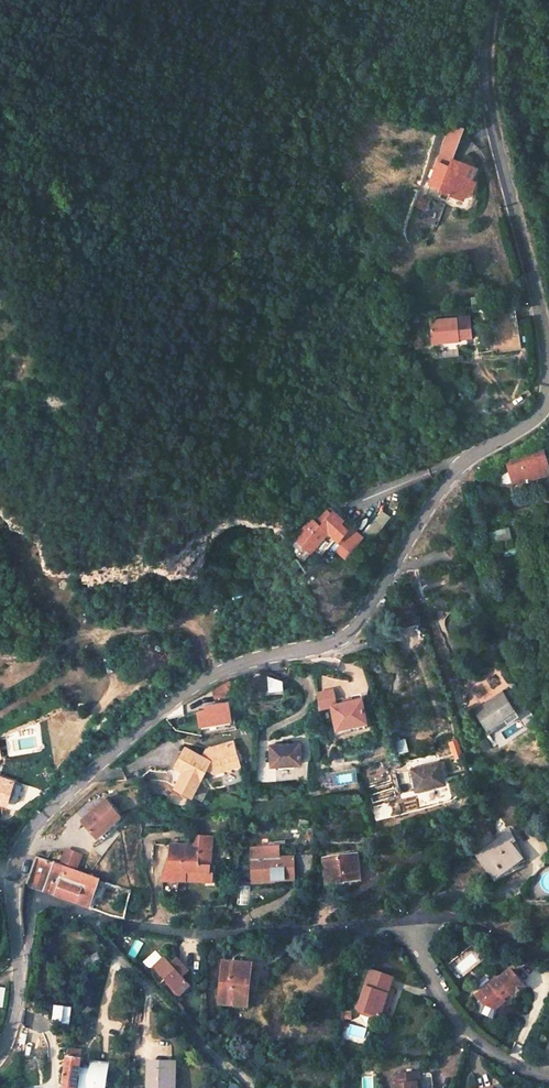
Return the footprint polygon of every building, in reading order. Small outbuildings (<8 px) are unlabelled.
[(454,127),(442,123),(434,149),(445,153),(454,127)] [(435,190),(460,196),(463,184),(468,185),(471,176),(466,175),(469,162),(445,155),(442,166),(433,164),(427,185),(436,187),(435,190)] [(450,315),(427,328),(437,346),(460,332),(450,315)] [(542,447),(506,459),(512,479),(525,475),(526,478),(548,471),(542,447)] [(317,552),(332,537),(334,539),(345,528),(340,523),(342,521),(331,509),(321,519),(319,517),(313,521),(297,537),(307,547),(310,545),(317,552)] [(345,528),(334,539),(339,544),(349,533),(345,528)] [(339,544),(346,551),(359,538),(352,531),(349,533),(339,544)] [(272,690),(287,689),(286,676),(271,677),(272,690)] [(227,687),(210,687),(210,697),(227,697),(227,687)] [(335,729),(364,726),(363,704),(337,705),(336,690),(320,692),(321,706),(332,705),(335,729)] [(504,691),(476,710),(489,728),(516,710),(504,691)] [(201,709),(194,709),(194,721),(222,721),(222,703),(201,704),(201,709)] [(175,755),(197,771),(204,762),(211,767),(219,765),(218,762),(234,759),(232,751),(237,748),(235,739),(213,742),(214,747),(207,748),(205,751),(185,738),(175,755)] [(234,759),(218,762),(219,765),(240,762),(237,748),(232,751),(234,759)] [(268,771),(300,772),(300,751),(268,751),(268,771)] [(441,758),(410,766),(417,787),(446,780),(441,758)] [(0,780),(0,801),(3,801),(9,782),(0,780)] [(104,795),(81,817),(96,833),(119,812),(104,795)] [(195,846),(171,845),(170,861),(167,881),(189,882),(190,873),(213,875),(215,837),(195,836),(195,846)] [(514,838),(505,842),(512,853),(518,849),(514,838)] [(505,842),(477,861),(496,888),(524,872),(512,853),(505,842)] [(80,853),(64,848),(60,861),(75,866),(80,853)] [(360,853),(322,858),(325,887),(364,882),(360,853)] [(99,878),(34,854),(25,884),(46,892),(78,904),(90,908),(99,878)] [(293,855),(252,856),(253,885),(273,885),(273,881),(294,880),(293,855)] [(190,873),(189,882),(213,883),(213,875),(190,873)] [(161,955),(151,965),(179,994),(188,985),(179,976),(185,970),(173,955),(167,962),(161,955)] [(249,968),(224,964),(220,1004),(245,1008),(249,968)] [(372,972),(358,1012),(378,1018),(387,991),(391,979),(372,972)] [(509,1004),(514,1000),(515,1002),(529,991),(513,972),(506,979),(503,979),(487,992),(492,997),(488,1008),(501,1014),(511,1006),(509,1004)] [(387,991),(378,1018),(385,1020),(394,992),(387,991)] [(480,998),(488,1008),(492,997),(487,992),(480,998)] [(67,1049),(61,1087),(75,1087),(80,1051),(67,1049)] [(142,1060),(164,1060),(164,1051),(142,1051),(142,1060)] [(164,1060),(142,1060),(141,1087),(164,1087),(164,1060)] [(436,1077),(398,1076),(397,1085),(394,1085),(394,1087),(436,1087),(436,1077)]
